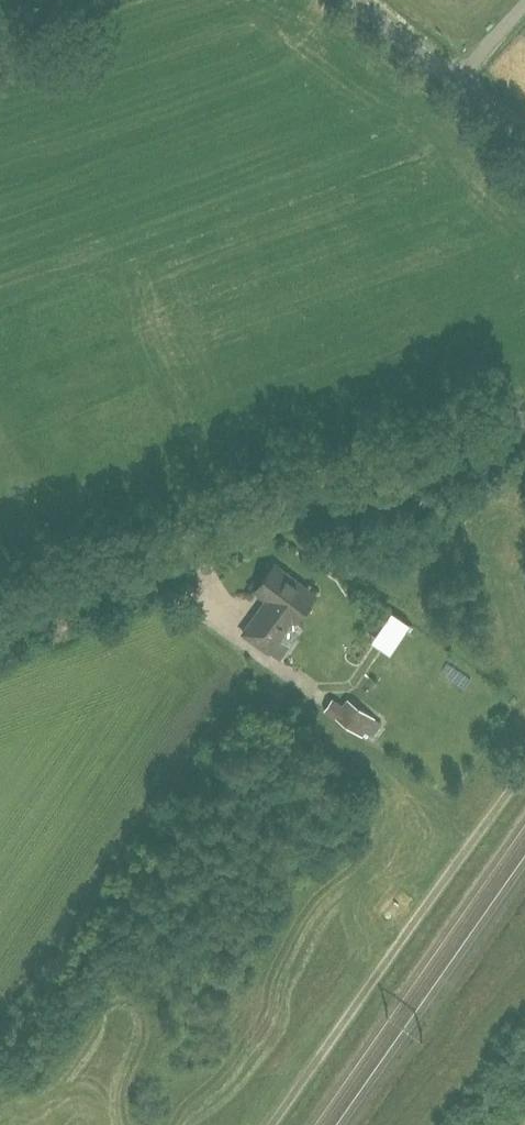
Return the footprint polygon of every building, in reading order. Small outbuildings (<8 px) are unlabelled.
[(295,620),(315,594),(275,564),(255,589),(268,599),(243,632),(269,651),(293,618),(295,620)] [(363,736),(375,718),(347,698),(335,716),(334,717),(363,736)]
